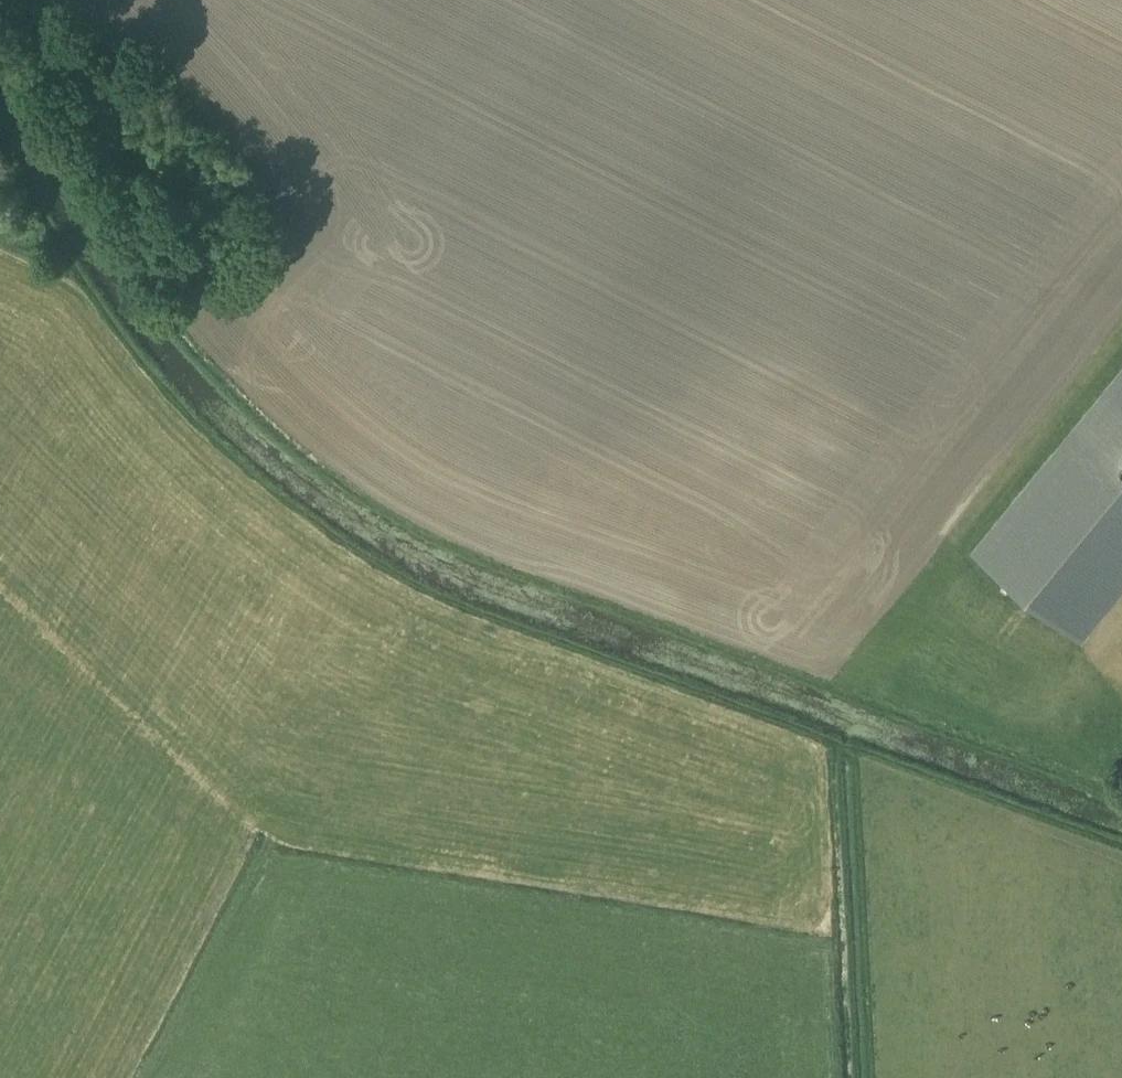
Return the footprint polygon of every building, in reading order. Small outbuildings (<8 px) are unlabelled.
[(973,553),(1081,641),(1121,590),(1121,371),(973,553)]
